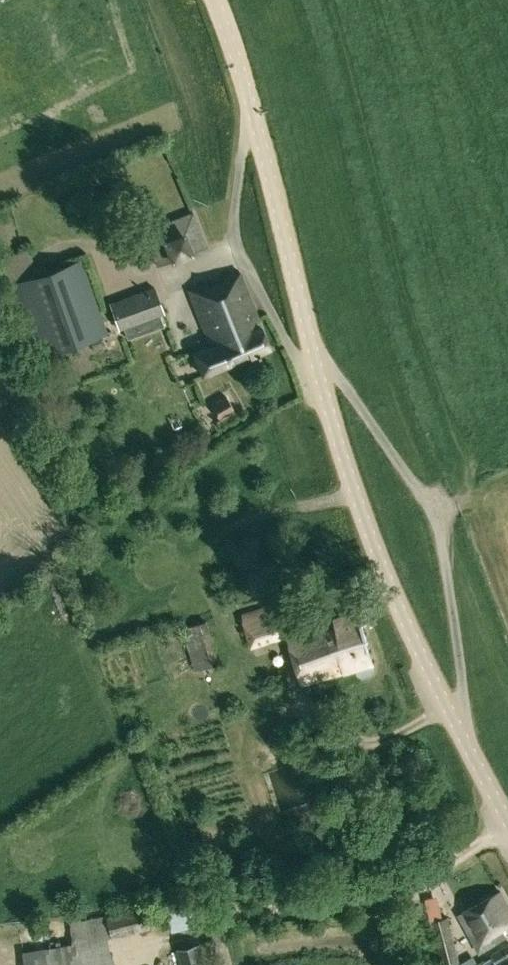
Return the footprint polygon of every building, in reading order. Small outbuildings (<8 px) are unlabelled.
[(207,246),(194,211),(144,231),(156,266),(207,246)] [(79,261),(34,277),(9,287),(35,361),(105,335),(79,261)] [(270,347),(239,273),(189,291),(211,346),(194,354),(203,375),(270,347)] [(110,303),(119,330),(155,319),(164,315),(154,287),(113,302),(110,303)] [(212,404),(220,416),(236,407),(229,394),(212,404)] [(374,663),(359,611),(297,630),(288,600),(244,614),(253,645),(288,634),(303,684),(357,668),(359,675),(364,677),(373,675),(375,670),(374,663)] [(182,628),(195,669),(222,661),(209,620),(182,628)] [(507,927),(507,905),(500,891),(462,911),(484,951),(507,936),(503,929),(507,927)] [(171,897),(177,927),(202,922),(196,893),(171,897)] [(108,915),(112,937),(152,928),(147,907),(108,915)] [(112,937),(108,915),(71,921),(73,942),(25,951),(27,964),(114,964),(109,938),(113,937),(112,937)] [(442,964),(453,964),(461,963),(450,916),(432,921),(442,964)] [(182,964),(207,964),(201,942),(178,949),(182,964)] [(485,964),(507,964),(507,944),(491,954),(490,955),(492,957),(483,962),(485,964)]
